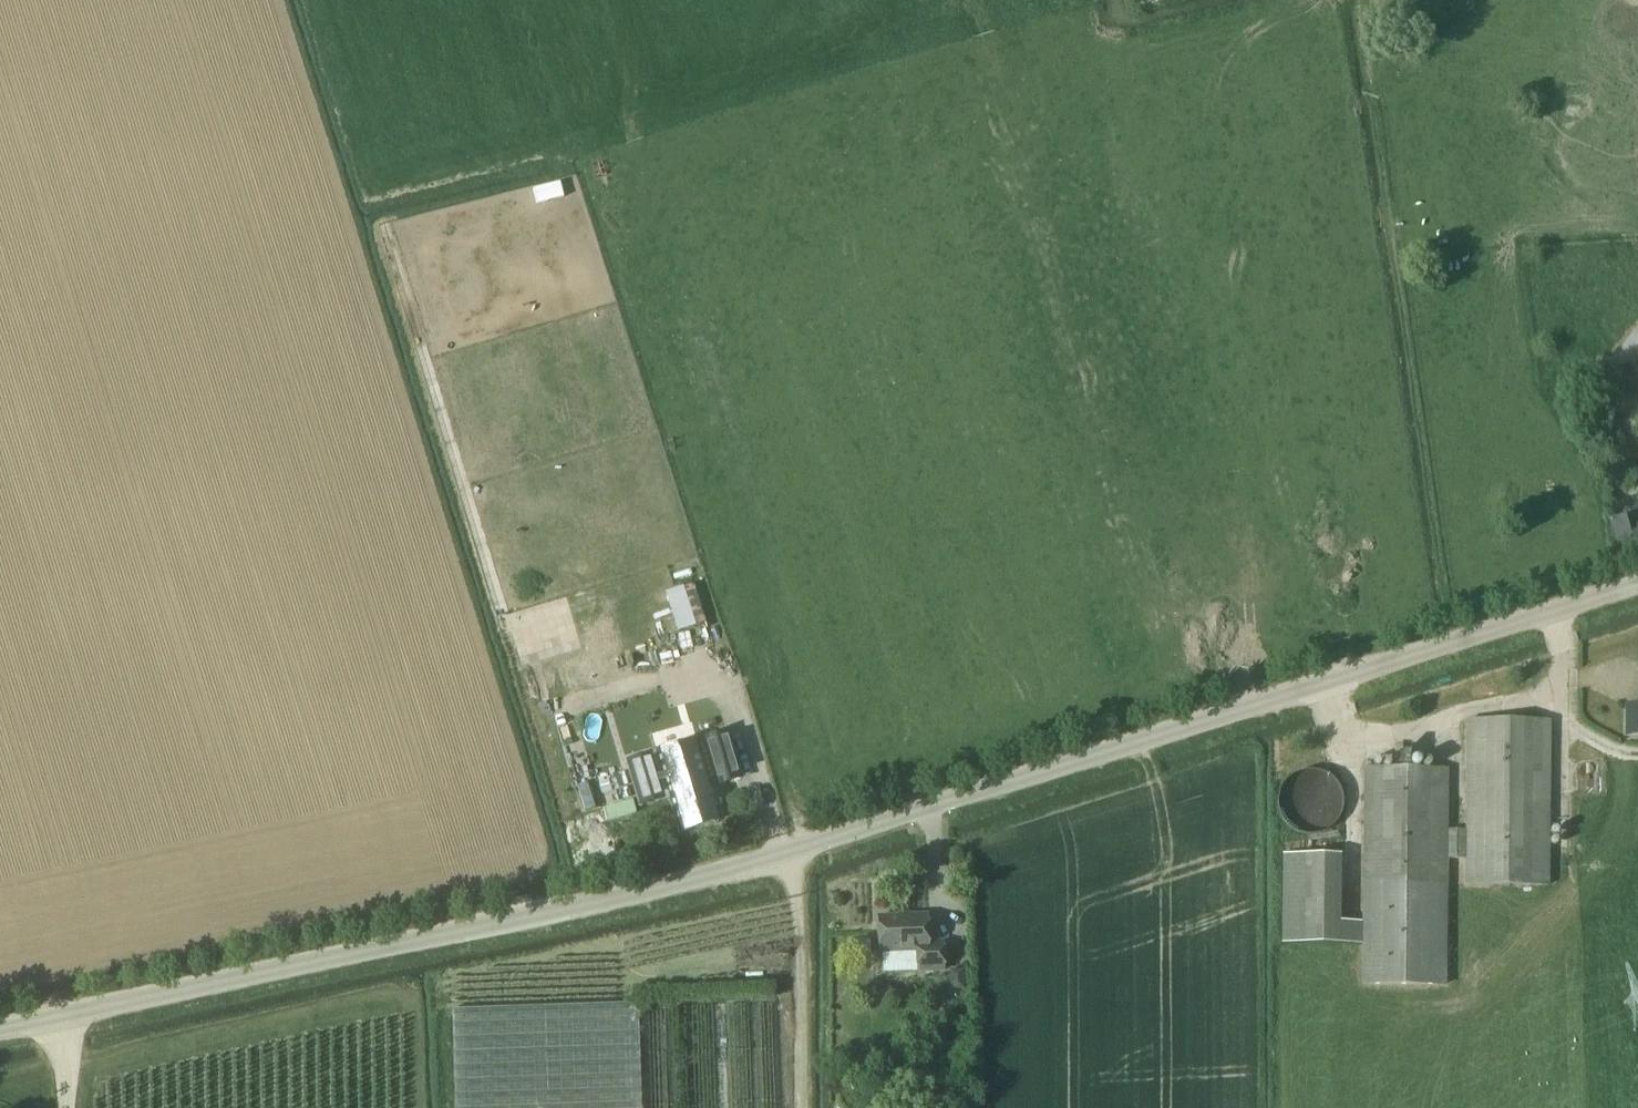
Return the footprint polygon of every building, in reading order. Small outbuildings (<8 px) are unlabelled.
[(1635,541),(1627,515),(1609,520),(1617,547),(1635,541)] [(678,631),(697,625),(684,583),(665,589),(678,631)] [(644,611),(650,635),(672,631),(666,606),(644,611)] [(1627,706),(1627,737),(1637,737),(1637,706),(1627,706)] [(1469,722),(1467,833),(1448,832),(1449,771),(1366,770),(1364,927),(1336,927),(1336,855),(1283,855),(1281,944),(1363,945),(1363,984),(1445,986),(1448,859),(1466,859),(1466,885),(1548,886),(1550,722),(1469,722)] [(669,800),(679,832),(723,819),(713,787),(743,778),(730,732),(727,733),(701,741),(699,741),(699,742),(666,752),(656,755),(655,752),(626,760),(640,808),(669,800)] [(880,916),(881,952),(918,951),(919,971),(944,970),(943,942),(929,942),(928,915),(880,916)] [(963,991),(962,973),(949,974),(949,985),(956,991),(963,991)] [(455,1107),(641,1107),(639,1002),(453,1008),(455,1107)]
